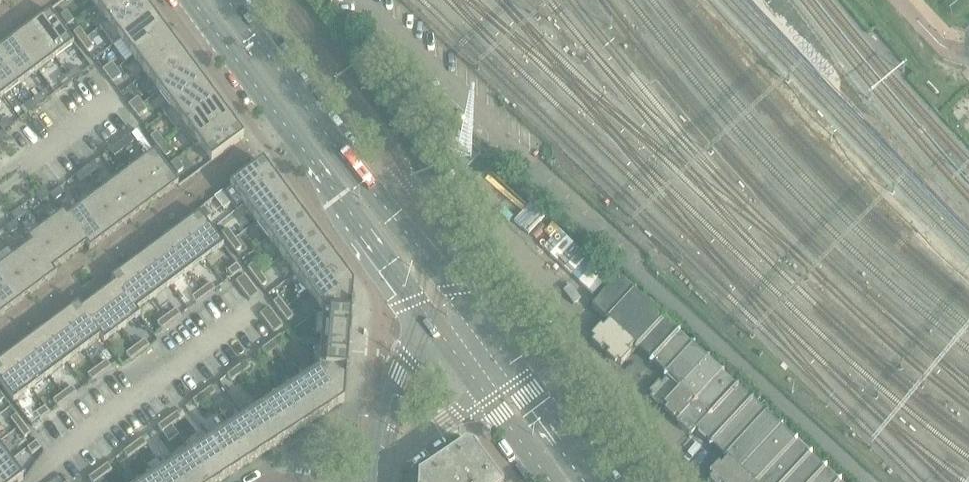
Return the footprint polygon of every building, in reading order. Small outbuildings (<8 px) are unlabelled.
[(137,0),(101,0),(97,3),(109,20),(110,21),(137,0)] [(152,16),(141,0),(137,0),(110,21),(109,20),(101,26),(113,42),(113,43),(122,37),(122,38),(152,16)] [(74,21),(66,11),(60,16),(67,26),(74,21)] [(50,13),(31,26),(55,59),(73,45),(50,13)] [(135,55),(165,33),(152,16),(122,38),(135,55)] [(31,26),(14,39),(38,72),(55,59),(31,26)] [(86,38),(79,28),(72,33),(80,43),(86,38)] [(148,73),(178,50),(165,33),(135,55),(148,73)] [(93,48),(86,38),(80,43),(87,53),(93,48)] [(0,49),(0,57),(20,84),(38,72),(14,39),(0,49)] [(161,90),(191,68),(178,50),(148,73),(161,90)] [(3,97),(20,84),(0,57),(0,93),(3,97)] [(107,76),(117,69),(112,63),(102,70),(107,76)] [(72,80),(82,73),(77,67),(67,74),(72,80)] [(174,107),(204,85),(191,68),(161,90),(174,107)] [(121,76),(117,69),(107,76),(112,83),(121,76)] [(62,88),(72,80),(67,74),(57,81),(62,88)] [(183,127),(217,102),(204,85),(174,107),(175,108),(167,114),(179,131),(184,128),(183,127)] [(37,106),(47,99),(42,93),(32,100),(37,106)] [(133,111),(142,104),(137,98),(128,105),(133,111)] [(27,113),(37,106),(32,100),(23,107),(27,113)] [(200,142),(230,120),(217,102),(183,127),(184,128),(196,145),(200,142)] [(147,111),(142,104),(133,111),(138,117),(147,111)] [(12,125),(7,118),(0,124),(0,129),(2,131),(2,132),(12,125)] [(243,138),(230,120),(200,142),(213,160),(243,138)] [(164,142),(156,132),(150,137),(157,147),(164,142)] [(456,132),(443,146),(444,146),(453,155),(465,140),(456,132)] [(123,150),(133,143),(128,136),(119,143),(123,150)] [(171,152),(164,142),(157,147),(164,156),(171,152)] [(114,157),(123,150),(119,143),(109,151),(114,157)] [(154,152),(135,166),(159,198),(178,185),(154,152)] [(177,159),(170,164),(177,173),(184,169),(177,159)] [(89,176),(98,168),(94,162),(84,169),(89,176)] [(240,206),(275,180),(262,163),(227,189),(240,206)] [(135,166),(118,179),(142,211),(159,198),(135,166)] [(79,183),(89,176),(84,169),(74,176),(79,183)] [(118,179),(101,192),(125,224),(142,211),(118,179)] [(287,197),(275,180),(240,206),(253,223),(287,197)] [(64,194),(59,188),(49,195),(50,196),(54,201),(64,194)] [(40,203),(50,196),(49,195),(45,189),(35,196),(40,203)] [(101,192),(83,205),(107,237),(125,224),(101,192)] [(231,204),(222,192),(214,198),(223,210),(231,204)] [(266,241),(300,215),(287,197),(253,223),(266,241)] [(83,205),(67,216),(64,212),(62,213),(90,250),(107,237),(83,205)] [(15,221),(25,214),(20,208),(10,215),(15,221)] [(62,213),(45,226),(69,258),(85,246),(89,251),(90,250),(62,213)] [(198,215),(181,227),(204,260),(222,247),(198,215)] [(278,258),(313,232),(300,215),(266,241),(278,258)] [(20,227),(15,221),(5,228),(10,234),(20,227)] [(45,226),(27,239),(55,276),(56,275),(53,270),(69,258),(45,226)] [(204,260),(181,227),(163,240),(187,272),(204,260)] [(291,275),(326,249),(313,232),(278,258),(291,275)] [(27,239),(26,239),(30,244),(14,256),(38,289),(55,276),(27,239)] [(187,272),(163,240),(146,253),(170,285),(187,272)] [(304,293),(339,267),(326,249),(291,275),(304,293)] [(170,285),(146,253),(129,266),(152,298),(170,285)] [(0,266),(0,274),(20,301),(38,289),(14,256),(0,266)] [(111,279),(115,284),(135,311),(152,298),(129,266),(111,279)] [(318,311),(353,285),(339,267),(304,293),(318,311)] [(3,314),(20,301),(0,274),(0,310),(3,314)] [(678,333),(653,310),(618,278),(607,290),(607,291),(603,295),(603,294),(591,307),(604,319),(605,318),(609,322),(602,329),(600,327),(590,337),(593,341),(591,344),(599,352),(602,349),(608,354),(605,357),(614,365),(617,362),(620,366),(630,355),(627,353),(634,345),(651,361),(678,333)] [(139,316),(135,311),(115,284),(98,297),(121,329),(139,316)] [(343,402),(353,285),(318,311),(314,364),(340,404),(343,402)] [(121,329),(98,297),(80,309),(100,337),(104,342),(121,329)] [(100,337),(80,309),(77,305),(59,318),(83,350),(100,337)] [(83,350),(59,318),(42,330),(66,363),(83,350)] [(66,363),(42,330),(25,343),(48,375),(66,363)] [(663,406),(706,360),(678,333),(651,361),(668,376),(661,384),(658,381),(648,392),(663,406)] [(48,375),(25,343),(7,356),(31,388),(48,375)] [(7,356),(0,361),(0,383),(14,401),(31,388),(7,356)] [(695,431),(737,388),(706,360),(663,406),(666,409),(664,412),(672,420),(675,417),(678,420),(678,424),(688,434),(693,433),(695,431)] [(340,404),(314,364),(313,370),(298,380),(322,416),(340,404)] [(322,416),(298,380),(280,391),(304,428),(322,416)] [(780,428),(737,388),(695,431),(708,443),(708,442),(727,459),(720,466),(718,464),(708,475),(711,478),(709,481),(710,481),(731,481),(780,428)] [(304,428),(280,391),(262,403),(286,440),(304,428)] [(286,440),(262,403),(244,415),(267,451),(286,440)] [(267,451),(244,415),(226,427),(249,463),(267,451)] [(249,463),(226,427),(208,438),(231,475),(248,464),(249,463)] [(824,469),(780,428),(731,481),(812,481),(824,469)] [(208,438),(190,450),(210,481),(220,481),(231,475),(208,438)] [(475,450),(460,447),(421,473),(417,480),(417,481),(498,481),(475,450)] [(8,461),(0,450),(0,467),(8,461)] [(190,450),(171,462),(184,481),(210,481),(190,450)] [(8,461),(0,467),(0,481),(20,481),(23,480),(8,461)] [(171,462),(153,474),(159,481),(184,481),(171,462)] [(824,469),(812,481),(838,481),(824,469)] [(153,474),(140,481),(159,481),(153,474)]
